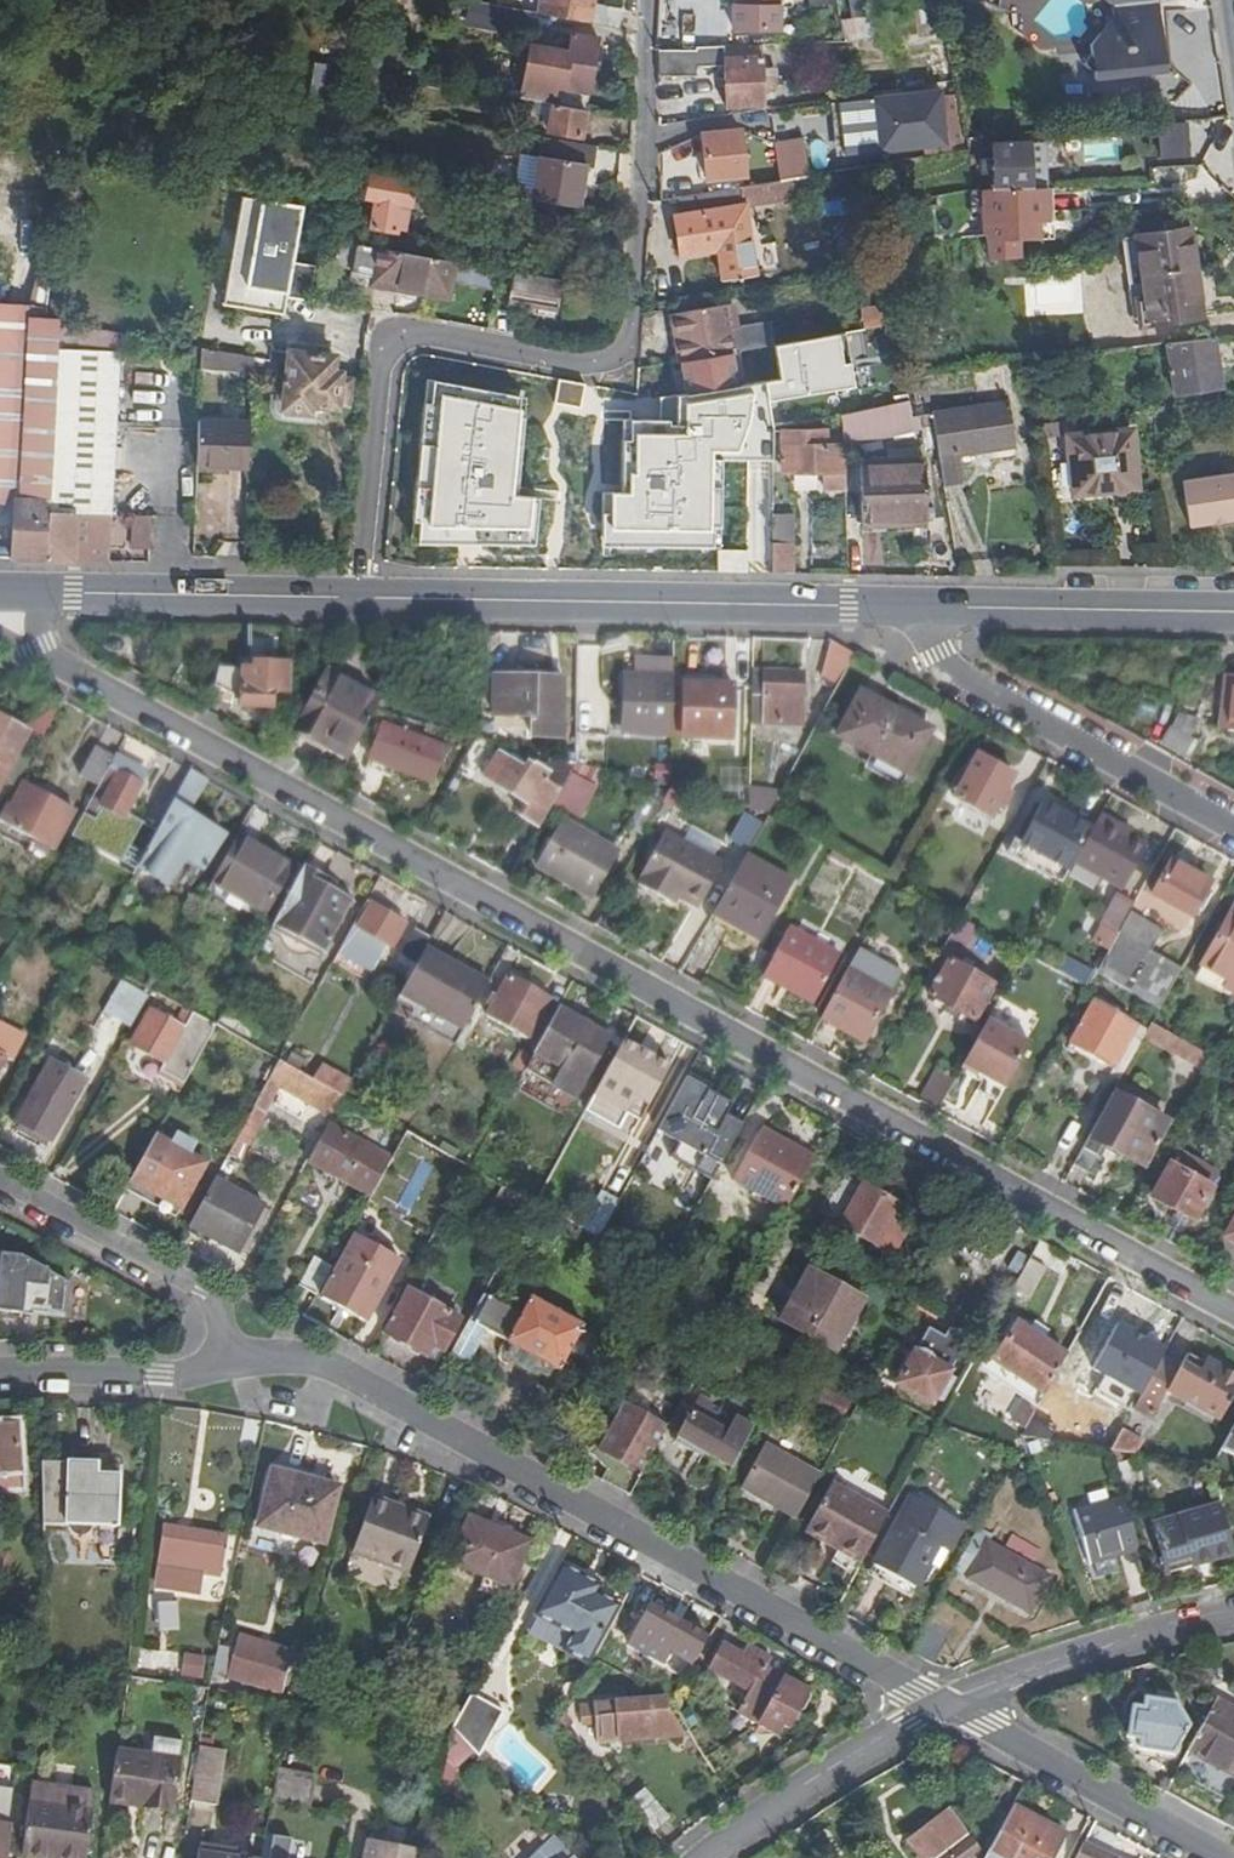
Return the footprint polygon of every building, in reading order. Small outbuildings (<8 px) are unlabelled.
[(538,14),(619,30),(622,11),(593,5),(594,0),(540,0),(538,14)] [(855,18),(881,14),(880,0),(853,0),(855,18)] [(1161,9),(1169,8),(1169,0),(1140,0),(1140,1),(1113,2),(1114,14),(1161,9)] [(528,12),(472,2),(469,23),(524,34),(528,12)] [(920,28),(945,25),(941,6),(881,14),(855,18),(839,20),(842,35),(890,29),(891,39),(921,36),(920,28)] [(1161,9),(1114,14),(1105,15),(1106,28),(1091,43),(1094,78),(1167,71),(1161,9)] [(525,76),(521,100),(531,102),(552,106),(587,112),(600,40),(573,36),(572,42),(563,41),(561,51),(555,50),(551,72),(543,79),(525,76)] [(724,64),(725,108),(764,104),(763,91),(775,91),(774,68),(762,68),(762,46),(657,50),(658,76),(699,75),(699,65),(724,64)] [(939,92),(872,98),(872,102),(839,106),(844,153),(878,150),(878,152),(944,145),(939,92)] [(550,119),(552,106),(531,102),(529,116),(550,119)] [(552,106),(550,119),(548,133),(582,139),(587,112),(552,106)] [(1202,156),(1200,121),(1155,123),(1156,159),(1202,156)] [(739,131),(703,135),(707,177),(744,173),(739,131)] [(544,197),(593,203),(597,157),(592,157),(593,146),(550,139),(544,197)] [(776,163),(778,180),(812,176),(837,173),(834,142),(809,144),(810,158),(776,163)] [(1033,188),(1032,142),(997,143),(997,158),(986,158),(986,173),(998,172),(998,188),(1033,188)] [(739,185),(678,193),(682,217),(673,218),(679,257),(718,251),(723,279),(756,274),(745,209),(815,197),(812,176),(778,180),(741,183),(739,185)] [(412,207),(416,183),(367,177),(363,199),(373,200),(369,226),(402,232),(407,206),(412,207)] [(1048,222),(1047,187),(1033,188),(998,188),(988,188),(989,258),(1018,257),(1018,239),(1032,239),(1032,222),(1039,222),(1048,222)] [(254,197),(237,290),(285,298),(301,205),(254,197)] [(1192,228),(1135,237),(1143,298),(1136,299),(1141,326),(1206,317),(1192,228)] [(297,259),(316,262),(319,238),(301,236),(297,259)] [(447,297),(453,262),(319,238),(316,262),(316,264),(351,270),(351,274),(368,276),(368,284),(447,297)] [(555,312),(560,282),(497,270),(493,297),(508,300),(507,302),(555,312)] [(293,298),(311,301),(313,282),(292,279),(289,298),(293,298)] [(311,301),(293,298),(290,320),(346,329),(349,307),(311,301)] [(682,360),(775,344),(772,324),(737,329),(733,304),(673,316),(682,360)] [(895,324),(893,307),(862,311),(865,329),(895,324)] [(13,499),(32,318),(0,312),(0,498),(13,499)] [(116,333),(58,323),(57,348),(116,351),(116,333)] [(1214,337),(1167,344),(1176,393),(1222,385),(1214,337)] [(48,513),(111,515),(120,352),(116,352),(116,351),(57,348),(49,500),(48,513)] [(201,349),(201,370),(252,374),(253,358),(201,349)] [(335,356),(286,352),(282,393),(281,411),(310,413),(310,407),(337,409),(339,406),(350,406),(351,381),(341,381),(342,372),(334,371),(335,356)] [(912,400),(917,424),(927,422),(921,390),(910,391),(912,400)] [(843,439),(917,424),(912,400),(841,413),(843,439)] [(936,438),(943,485),(964,482),(960,455),(1014,447),(1008,404),(932,415),(936,438)] [(250,422),(198,420),(197,468),(248,469),(250,422)] [(845,490),(843,445),(824,446),(824,430),(781,431),(781,472),(823,472),(823,490),(845,490)] [(1132,432),(1068,437),(1071,490),(1091,489),(1091,493),(1135,489),(1132,432)] [(925,460),(861,461),(862,525),(926,524),(925,460)] [(1185,482),(1190,525),(1233,520),(1233,476),(1185,482)] [(46,560),(48,513),(49,500),(14,500),(11,560),(46,560)] [(109,552),(111,515),(48,513),(46,560),(132,561),(133,553),(109,552)] [(132,561),(150,561),(151,517),(134,516),(133,553),(132,561)] [(795,516),(772,516),(772,572),(795,573),(795,516)] [(291,700),(292,669),(250,666),(250,672),(215,668),(215,696),(234,697),(235,691),(242,692),(242,707),(269,709),(269,723),(282,724),(291,700)] [(297,728),(351,757),(375,710),(382,698),(330,669),(297,728)] [(768,713),(768,723),(805,723),(806,674),(765,675),(765,697),(754,697),(754,713),(768,713)] [(672,736),(674,678),(626,677),(625,703),(624,734),(672,736)] [(532,739),(560,740),(561,680),(494,680),(494,720),(532,721),(532,739)] [(735,691),(692,690),(690,743),(733,745),(735,691)] [(44,734),(62,701),(48,693),(30,726),(44,734)] [(837,737),(873,757),(903,774),(927,731),(859,695),(837,737)] [(768,713),(754,713),(754,724),(768,723),(768,713)] [(1163,746),(1188,762),(1199,745),(1190,739),(1196,728),(1197,719),(1179,718),(1163,746)] [(5,804),(15,787),(2,780),(26,735),(0,720),(0,814),(5,804)] [(370,764),(432,787),(446,752),(383,728),(370,764)] [(96,791),(114,760),(94,748),(77,780),(96,791)] [(521,820),(538,831),(574,764),(546,758),(538,771),(528,765),(524,771),(499,756),(484,780),(527,808),(521,820)] [(1001,796),(1012,776),(976,756),(952,800),(988,820),(993,810),(999,813),(1007,800),(1001,796)] [(897,784),(903,774),(873,757),(868,767),(897,784)] [(147,779),(114,760),(96,791),(88,806),(98,812),(100,808),(124,821),(147,779)] [(769,810),(770,810),(786,780),(751,769),(750,806),(769,810)] [(187,813),(206,781),(190,772),(138,867),(192,899),(227,837),(187,813)] [(50,852),(73,811),(22,784),(10,807),(5,804),(0,814),(0,826),(50,852)] [(626,831),(641,840),(659,808),(644,800),(626,831)] [(1020,846),(1068,875),(1073,866),(1089,837),(1040,809),(1020,846)] [(594,901),(618,855),(561,821),(536,868),(594,901)] [(1089,837),(1073,866),(1121,893),(1145,848),(1097,822),(1089,837)] [(665,828),(639,876),(642,878),(638,886),(665,900),(670,893),(697,907),(722,859),(665,828)] [(238,837),(208,890),(214,893),(218,886),(266,914),(292,868),(238,837)] [(1207,886),(1190,875),(1195,866),(1179,857),(1174,866),(1172,865),(1152,900),(1189,920),(1207,886)] [(742,859),(712,915),(759,941),(791,886),(742,859)] [(308,860),(271,927),(321,955),(354,896),(326,880),(331,873),(308,860)] [(1118,934),(1130,913),(1133,907),(1115,897),(1100,926),(1103,928),(1117,935),(1118,934)] [(367,904),(334,965),(342,973),(367,985),(386,948),(391,951),(405,926),(367,904)] [(1203,965),(1229,981),(1224,988),(1233,993),(1233,906),(1203,965)] [(1118,934),(1151,953),(1162,931),(1130,913),(1118,934)] [(1117,935),(1103,928),(1094,946),(1107,954),(1117,935)] [(787,929),(760,976),(811,1005),(838,959),(797,935),(787,929)] [(424,950),(430,940),(414,931),(400,956),(416,965),(424,950)] [(1107,954),(1096,974),(1161,1008),(1181,971),(1151,953),(1118,934),(1117,935),(1107,954)] [(1034,961),(1076,984),(1082,972),(1041,949),(1034,961)] [(415,1006),(463,1032),(489,986),(424,950),(416,965),(398,997),(415,1006)] [(929,996),(973,1021),(994,984),(949,959),(929,996)] [(1221,994),(1224,988),(1229,981),(1203,965),(1195,979),(1221,994)] [(847,973),(821,1019),(862,1043),(889,996),(847,973)] [(508,980),(484,1021),(525,1043),(548,1001),(508,980)] [(1072,1046),(1112,1069),(1136,1027),(1095,1004),(1072,1046)] [(407,1022),(455,1048),(463,1032),(415,1006),(407,1022)] [(557,1011),(536,1050),(581,1076),(603,1036),(557,1011)] [(149,1075),(179,1092),(217,1025),(194,1012),(184,1030),(154,1013),(135,1048),(157,1059),(149,1075)] [(1029,1045),(986,1023),(961,1068),(1004,1091),(1029,1045)] [(1151,1026),(1141,1044),(1203,1080),(1214,1061),(1151,1026)] [(10,1045),(0,1039),(0,1063),(10,1045)] [(277,1089),(330,1117),(343,1094),(281,1060),(231,1150),(243,1157),(267,1114),(264,1113),(277,1089)] [(919,1101),(937,1111),(954,1081),(936,1071),(919,1101)] [(16,1123),(50,1142),(75,1098),(40,1078),(16,1123)] [(1110,1101),(1073,1169),(1091,1178),(1105,1153),(1138,1171),(1162,1130),(1110,1101)] [(307,1159),(372,1196),(391,1162),(392,1160),(326,1124),(307,1159)] [(785,1212),(815,1158),(764,1131),(734,1183),(785,1212)] [(155,1135),(130,1180),(182,1209),(207,1162),(192,1154),(197,1144),(175,1132),(169,1142),(155,1135)] [(650,1223),(671,1187),(627,1161),(623,1167),(602,1155),(589,1175),(605,1185),(600,1194),(619,1205),(650,1223)] [(1210,1188),(1171,1165),(1154,1198),(1193,1220),(1210,1188)] [(534,1203),(471,1167),(462,1182),(526,1217),(534,1203)] [(860,1194),(863,1188),(842,1176),(838,1183),(860,1194)] [(214,1180),(189,1225),(239,1253),(264,1208),(214,1180)] [(838,1183),(820,1216),(884,1250),(897,1227),(891,1223),(900,1208),(863,1188),(860,1194),(838,1183)] [(614,1212),(619,1205),(600,1194),(596,1201),(614,1212)] [(537,1224),(545,1209),(534,1203),(526,1217),(537,1224)] [(1224,1236),(1233,1242),(1233,1219),(1224,1236)] [(358,1233),(344,1257),(322,1296),(368,1323),(391,1283),(405,1260),(395,1254),(394,1246),(380,1239),(372,1241),(358,1233)] [(317,1295),(333,1267),(316,1257),(301,1285),(317,1295)] [(1024,1265),(1011,1290),(1027,1299),(1041,1275),(1024,1265)] [(808,1274),(780,1324),(830,1352),(860,1302),(808,1274)] [(441,1353),(458,1321),(407,1292),(385,1332),(428,1356),(433,1348),(441,1353)] [(455,1344),(471,1353),(545,1394),(556,1376),(572,1385),(589,1358),(516,1318),(505,1337),(470,1317),(455,1344)] [(1045,1397),(1066,1358),(1039,1340),(1043,1334),(1034,1328),(1030,1333),(1016,1324),(994,1361),(1045,1397)] [(455,1344),(444,1366),(458,1375),(471,1353),(455,1344)] [(935,1402),(952,1371),(917,1352),(900,1383),(935,1402)] [(1181,1363),(1164,1352),(1159,1360),(1177,1370),(1181,1363)] [(1184,1401),(1219,1421),(1233,1396),(1233,1375),(1208,1359),(1205,1364),(1187,1353),(1181,1363),(1177,1370),(1159,1360),(1138,1398),(1132,1408),(1149,1418),(1166,1390),(1184,1401)] [(1067,1401),(1120,1430),(1132,1408),(1138,1398),(1085,1371),(1067,1401)] [(1026,1433),(1040,1407),(1025,1399),(1014,1419),(1021,1422),(1018,1428),(1026,1433)] [(1219,1421),(1184,1401),(1180,1407),(1215,1427),(1219,1421)] [(628,1494),(665,1426),(622,1402),(595,1448),(613,1458),(600,1479),(628,1494)] [(692,1411),(678,1435),(734,1467),(756,1427),(736,1417),(728,1431),(692,1411)] [(22,1484),(18,1429),(0,1430),(0,1485),(22,1484)] [(1109,1450),(1132,1453),(1139,1440),(1120,1430),(1109,1450)] [(675,1441),(730,1473),(734,1467),(678,1435),(675,1441)] [(742,1485),(797,1516),(822,1470),(768,1440),(742,1485)] [(1144,1487),(1135,1454),(1112,1461),(1121,1493),(1144,1487)] [(1222,1509),(1233,1510),(1233,1458),(1222,1456),(1218,1493),(1222,1509)] [(43,1463),(44,1525),(69,1526),(71,1531),(74,1535),(78,1538),(82,1538),(86,1537),(90,1534),(92,1531),(94,1527),(116,1527),(118,1466),(43,1463)] [(262,1519),(327,1532),(337,1483),(272,1470),(262,1519)] [(864,1559),(891,1510),(834,1477),(811,1520),(848,1540),(843,1548),(864,1559)] [(950,1546),(962,1524),(910,1495),(875,1560),(917,1583),(940,1541),(950,1546)] [(1087,1560),(1136,1547),(1121,1495),(1071,1509),(1087,1560)] [(372,1496),(352,1549),(407,1571),(427,1519),(372,1496)] [(1153,1519),(1219,1510),(1219,1504),(1153,1513),(1153,1519)] [(1153,1519),(1154,1520),(1159,1556),(1192,1553),(1193,1559),(1224,1556),(1219,1510),(1153,1519)] [(505,1587),(510,1589),(529,1544),(469,1517),(449,1562),(483,1577),(477,1591),(498,1601),(505,1587)] [(807,1528),(843,1548),(848,1540),(811,1520),(807,1528)] [(155,1587),(175,1590),(185,1532),(165,1529),(155,1587)] [(226,1538),(185,1532),(175,1590),(197,1594),(200,1572),(221,1574),(226,1538)] [(974,1532),(957,1564),(972,1572),(969,1577),(1033,1610),(1052,1574),(974,1532)] [(1009,1535),(1003,1547),(1034,1561),(1039,1549),(1009,1535)] [(1159,1556),(1160,1563),(1193,1559),(1192,1553),(1159,1556)] [(618,1608),(596,1596),(580,1586),(585,1578),(562,1565),(536,1613),(571,1633),(561,1651),(586,1665),(591,1657),(611,1620),(618,1608)] [(580,1586),(596,1596),(600,1587),(585,1578),(580,1586)] [(618,1608),(611,1620),(626,1628),(641,1600),(627,1592),(618,1608)] [(676,1663),(694,1629),(651,1606),(639,1628),(660,1641),(655,1651),(676,1663)] [(738,1712),(756,1722),(757,1721),(782,1677),(723,1645),(710,1669),(722,1676),(713,1692),(727,1700),(736,1683),(750,1691),(738,1712)] [(219,1652),(213,1680),(230,1683),(235,1655),(219,1652)] [(235,1655),(230,1683),(280,1690),(288,1663),(235,1655)] [(757,1721),(756,1722),(775,1733),(779,1727),(783,1728),(792,1711),(797,1712),(803,1709),(808,1699),(807,1694),(804,1689),(782,1677),(757,1721)] [(451,1727),(473,1750),(478,1755),(501,1711),(471,1692),(451,1727)] [(662,1698),(578,1706),(579,1728),(590,1727),(592,1741),(679,1733),(663,1709),(662,1698)] [(1136,1748),(1180,1754),(1182,1736),(1188,1725),(1178,1703),(1146,1699),(1145,1708),(1133,1706),(1127,1737),(1138,1738),(1136,1748)] [(1187,1751),(1233,1776),(1233,1711),(1216,1701),(1202,1725),(1187,1751)] [(556,1720),(562,1726),(567,1720),(560,1712),(556,1720)] [(473,1750),(451,1727),(441,1776),(459,1774),(473,1750)] [(117,1748),(109,1801),(172,1810),(183,1740),(152,1736),(150,1753),(117,1748)] [(202,1745),(193,1800),(217,1804),(226,1749),(202,1745)] [(28,1799),(91,1807),(92,1796),(30,1787),(28,1799)] [(628,1800),(653,1829),(667,1816),(644,1788),(628,1800)] [(438,1797),(433,1819),(442,1825),(451,1812),(438,1797)] [(20,1855),(45,1857),(84,1857),(91,1807),(28,1799),(20,1855)] [(907,1840),(920,1857),(969,1857),(978,1851),(947,1809),(907,1840)] [(1053,1852),(1001,1825),(989,1850),(1004,1857),(1050,1857),(1053,1852)] [(554,1835),(536,1853),(541,1857),(576,1857),(554,1835)] [(271,1857),(286,1857),(289,1840),(275,1837),(271,1857)] [(427,1852),(365,1841),(362,1857),(426,1857),(427,1852)] [(208,1852),(209,1844),(201,1842),(199,1857),(246,1857),(208,1852)] [(1085,1843),(1078,1857),(1114,1857),(1085,1843)] [(265,1846),(257,1845),(255,1857),(263,1857),(265,1846)]
